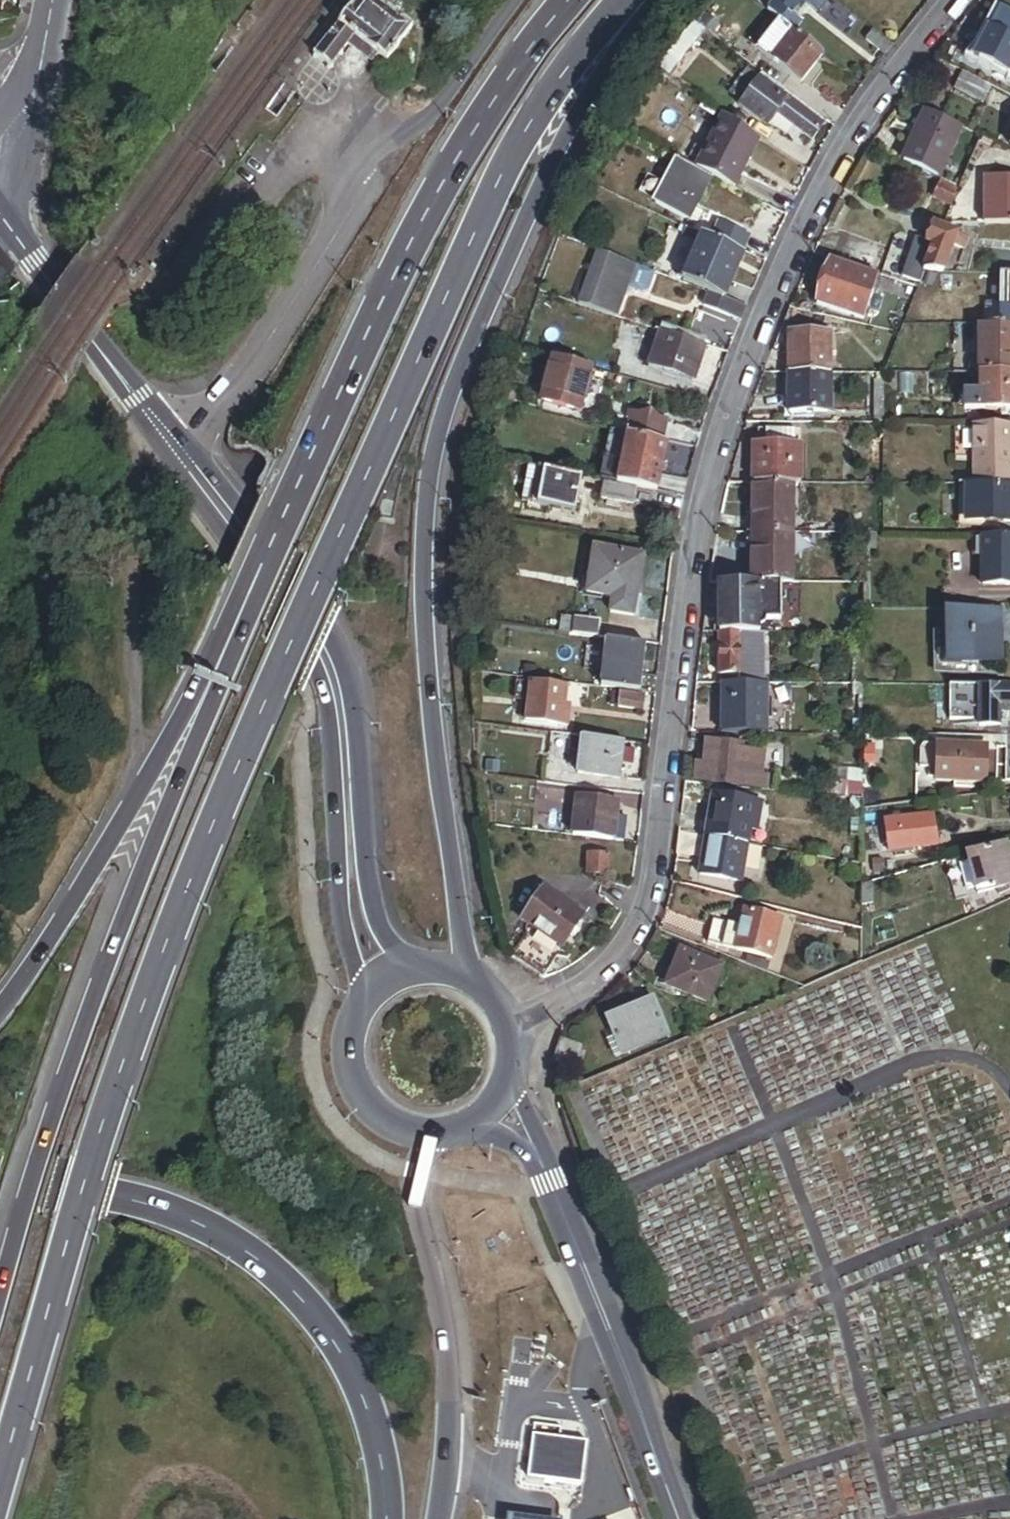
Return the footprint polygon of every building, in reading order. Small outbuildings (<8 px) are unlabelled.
[(361,36),(386,54),(395,60),(419,27),(392,8),(398,0),(361,0),(341,28),(321,55),(339,67),(356,44),(361,36)] [(341,28),(361,0),(350,0),(334,23),(341,28)] [(772,10),(780,0),(761,0),(760,0),(772,10)] [(806,0),(780,0),(772,10),(789,22),(806,0)] [(779,29),(792,39),(799,30),(789,22),(772,10),(765,19),(779,29)] [(1005,79),(1009,70),(1009,16),(1001,11),(988,35),(973,62),(993,73),(1001,77),(1005,79)] [(757,57),(770,67),(792,39),(779,29),(757,57)] [(964,57),(973,62),(988,35),(979,30),(964,57)] [(380,61),(386,54),(361,36),(356,44),(380,61)] [(800,91),(822,63),(792,39),(770,67),(800,91)] [(949,90),(977,104),(985,88),(957,73),(949,90)] [(991,78),(998,82),(1001,77),(993,73),(991,78)] [(780,94),(756,76),(731,110),(761,132),(772,116),(783,101),(778,97),(780,94)] [(812,146),(824,130),(783,101),(772,116),(812,146)] [(903,167),(936,182),(960,129),(926,115),(903,167)] [(703,179),(730,193),(758,146),(721,121),(704,152),(693,147),(686,161),(695,166),(691,173),(703,179)] [(267,145),(256,161),(264,167),(275,151),(267,145)] [(691,173),(695,166),(686,161),(680,158),(676,166),(691,173)] [(681,222),(687,210),(703,179),(691,173),(676,166),(671,164),(650,207),(681,222)] [(1009,228),(1009,180),(985,179),(984,228),(1009,228)] [(933,204),(951,212),(959,192),(941,185),(933,204)] [(680,224),(689,229),(696,215),(687,210),(681,222),(680,224)] [(714,226),(707,242),(740,256),(747,241),(714,226)] [(918,292),(924,278),(940,278),(950,249),(962,253),(966,240),(931,228),(924,245),(930,247),(916,288),(912,286),(911,290),(918,292)] [(682,241),(699,248),(703,240),(686,233),(682,241)] [(682,287),(722,304),(742,257),(740,256),(707,242),(703,240),(699,248),(682,287)] [(916,288),(930,247),(924,245),(915,242),(901,283),(912,286),(916,288)] [(612,317),(619,296),(635,302),(640,299),(648,277),(620,266),(619,267),(597,260),(581,306),(612,317)] [(816,294),(821,296),(829,268),(824,267),(816,294)] [(816,311),(860,324),(873,281),(829,268),(821,296),(816,311)] [(1009,314),(1009,279),(1000,278),(999,308),(999,314),(1009,314)] [(937,285),(924,279),(917,296),(930,301),(937,285)] [(740,328),(745,313),(707,299),(702,314),(740,328)] [(610,323),(612,317),(581,306),(579,312),(610,323)] [(999,308),(985,308),(985,328),(999,329),(999,314),(999,308)] [(999,314),(999,329),(1009,329),(1009,314),(999,314)] [(822,332),(837,332),(836,326),(822,322),(822,332)] [(1009,380),(1009,329),(999,329),(985,328),(981,328),(980,379),(1009,380)] [(789,379),(830,379),(830,339),(789,338),(789,379)] [(692,388),(703,351),(665,339),(654,376),(692,388)] [(541,408),(578,418),(589,375),(552,365),(545,393),(541,405),(541,408)] [(789,418),(830,418),(830,379),(789,379),(789,418)] [(1009,416),(1009,380),(980,379),(979,399),(979,415),(998,415),(1005,416),(1009,416)] [(873,429),(882,429),(883,388),(874,388),(873,429)] [(536,404),(541,405),(545,393),(539,391),(536,404)] [(961,415),(979,415),(979,399),(961,399),(961,415)] [(628,419),(624,440),(628,441),(663,448),(667,427),(628,419)] [(1009,475),(1009,430),(970,430),(970,491),(1005,491),(1005,475),(1009,475)] [(757,452),(802,453),(802,435),(757,435),(757,452)] [(658,500),(663,476),(664,469),(668,449),(663,448),(628,441),(618,491),(641,496),(658,500)] [(792,490),(802,490),(802,453),(757,452),(754,452),(753,490),(792,490)] [(523,509),(533,511),(539,478),(529,476),(523,509)] [(533,511),(575,519),(579,497),(581,485),(539,478),(533,511)] [(579,497),(593,499),(595,488),(581,485),(579,497)] [(603,511),(637,518),(641,496),(618,491),(608,489),(603,511)] [(753,538),(791,538),(792,490),(753,490),(753,538)] [(955,535),(986,535),(986,530),(962,530),(962,491),(955,491),(955,535)] [(1009,529),(1009,491),(1005,491),(970,491),(962,491),(962,530),(986,530),(1009,529)] [(784,590),(791,590),(791,538),(753,538),(752,589),(764,589),(784,590)] [(1009,590),(1009,541),(977,541),(977,590),(1009,590)] [(611,619),(632,623),(641,562),(593,555),(586,601),(613,605),(611,619)] [(764,640),(764,628),(764,589),(752,589),(720,589),(720,639),(764,640)] [(764,628),(784,628),(784,590),(764,589),(764,628)] [(990,668),(990,653),(990,640),(990,615),(941,615),(941,668),(990,668)] [(990,640),(1000,640),(1000,615),(990,615),(990,640)] [(558,639),(599,644),(601,628),(560,623),(558,639)] [(757,649),(770,649),(771,640),(764,640),(720,639),(720,657),(720,665),(719,682),(756,682),(757,649)] [(990,653),(1000,653),(1000,640),(990,640),(990,653)] [(601,694),(641,699),(647,652),(607,646),(601,694)] [(722,739),(765,739),(766,689),(722,689),(722,739)] [(946,690),(946,720),(975,721),(975,726),(997,726),(997,713),(1009,713),(1009,690),(946,690)] [(568,720),(563,720),(566,696),(529,691),(524,728),(566,734),(568,720)] [(619,714),(643,718),(644,704),(620,701),(619,714)] [(618,786),(620,768),(621,759),(622,748),(581,744),(577,781),(618,786)] [(707,764),(715,765),(717,748),(708,747),(707,764)] [(746,782),(737,781),(740,751),(717,748),(715,765),(707,764),(706,768),(699,768),(697,786),(754,792),(755,781),(746,780),(746,782)] [(935,787),(985,788),(985,750),(919,749),(919,774),(935,774),(935,787)] [(843,803),(861,804),(861,775),(832,772),(830,787),(844,788),(843,800),(843,803)] [(823,798),(843,800),(844,788),(830,787),(824,786),(823,798)] [(751,836),(757,837),(762,809),(714,801),(707,843),(748,850),(751,836)] [(861,833),(861,804),(843,803),(831,802),(830,821),(851,822),(851,833),(861,833)] [(573,842),(611,846),(615,810),(577,806),(573,842)] [(888,858),(936,858),(936,826),(887,827),(888,858)] [(851,844),(861,844),(861,833),(851,833),(851,844)] [(677,860),(703,864),(707,843),(681,839),(677,860)] [(700,881),(742,888),(748,850),(707,843),(703,864),(700,881)] [(1009,890),(1009,877),(1003,851),(965,862),(975,899),(1009,890)] [(588,880),(609,881),(610,862),(589,861),(588,880)] [(872,881),(883,882),(883,867),(872,867),(872,881)] [(873,887),(861,891),(862,912),(873,909),(873,887)] [(526,929),(562,953),(583,921),(541,893),(520,925),(526,929)] [(706,950),(771,965),(780,925),(743,916),(739,933),(711,927),(706,950)] [(664,993),(706,1009),(721,972),(678,956),(664,993)] [(747,963),(745,971),(766,979),(769,968),(747,963)] [(618,1056),(664,1038),(652,1007),(606,1026),(607,1029),(618,1056)] [(611,1059),(618,1056),(607,1029),(601,1032),(611,1059)] [(561,1427),(534,1423),(528,1472),(581,1479),(587,1437),(560,1433),(561,1427)] [(562,1514),(512,1507),(510,1518),(562,1518),(562,1514)]
